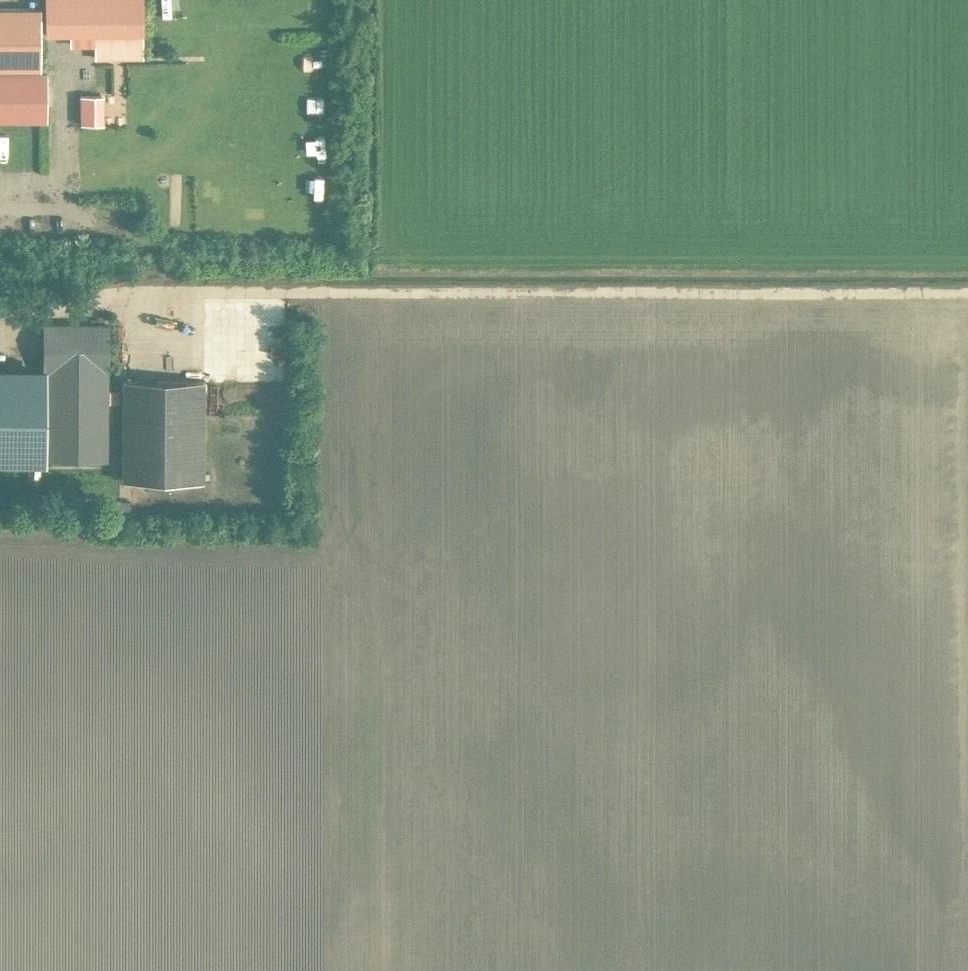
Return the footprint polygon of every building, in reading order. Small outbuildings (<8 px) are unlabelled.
[(144,0),(47,0),(46,33),(96,34),(146,33),(144,0)] [(0,6),(0,68),(41,68),(41,6),(0,6)] [(146,33),(96,34),(96,63),(146,63),(146,33)] [(46,73),(0,73),(0,119),(46,119),(46,73)] [(105,96),(82,96),(83,127),(105,126),(105,96)] [(107,391),(107,325),(44,325),(43,373),(47,373),(47,460),(106,461),(107,404),(118,404),(118,391),(107,391)] [(41,460),(42,372),(0,372),(0,460),(41,460)] [(203,381),(123,381),(122,481),(202,482),(203,381)]
